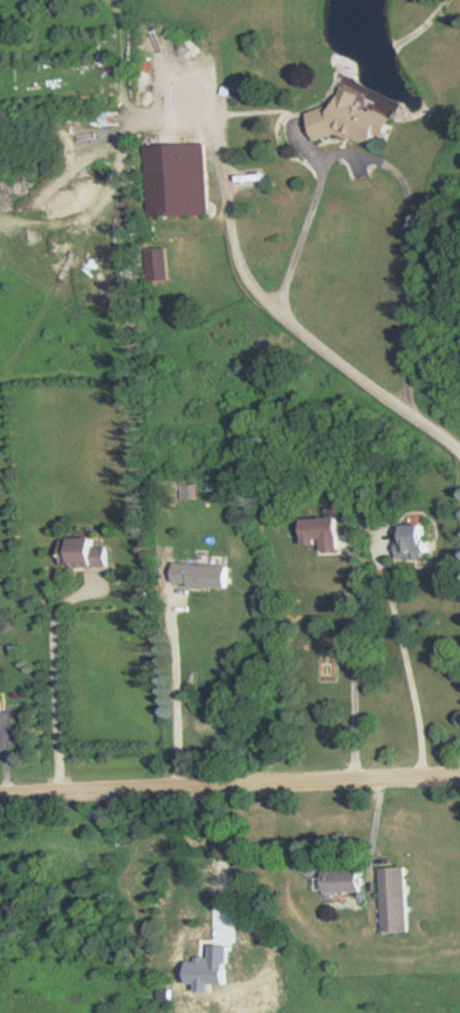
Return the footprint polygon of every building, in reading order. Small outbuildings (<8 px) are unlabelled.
[(388,114),(356,103),(359,93),(339,86),(331,109),(315,104),(308,126),(376,149),(388,114)] [(146,143),(147,215),(207,214),(205,142),(146,143)] [(300,517),(300,543),(320,543),(320,550),(337,549),(337,517),(300,517)] [(424,558),(424,524),(399,524),(399,558),(424,558)] [(60,537),(61,566),(107,565),(107,544),(93,544),(93,536),(60,537)] [(227,564),(174,562),(173,584),(226,586),(227,564)] [(408,930),(407,866),(381,866),(381,930),(408,930)] [(361,867),(323,868),(324,892),(361,891),(361,867)]
